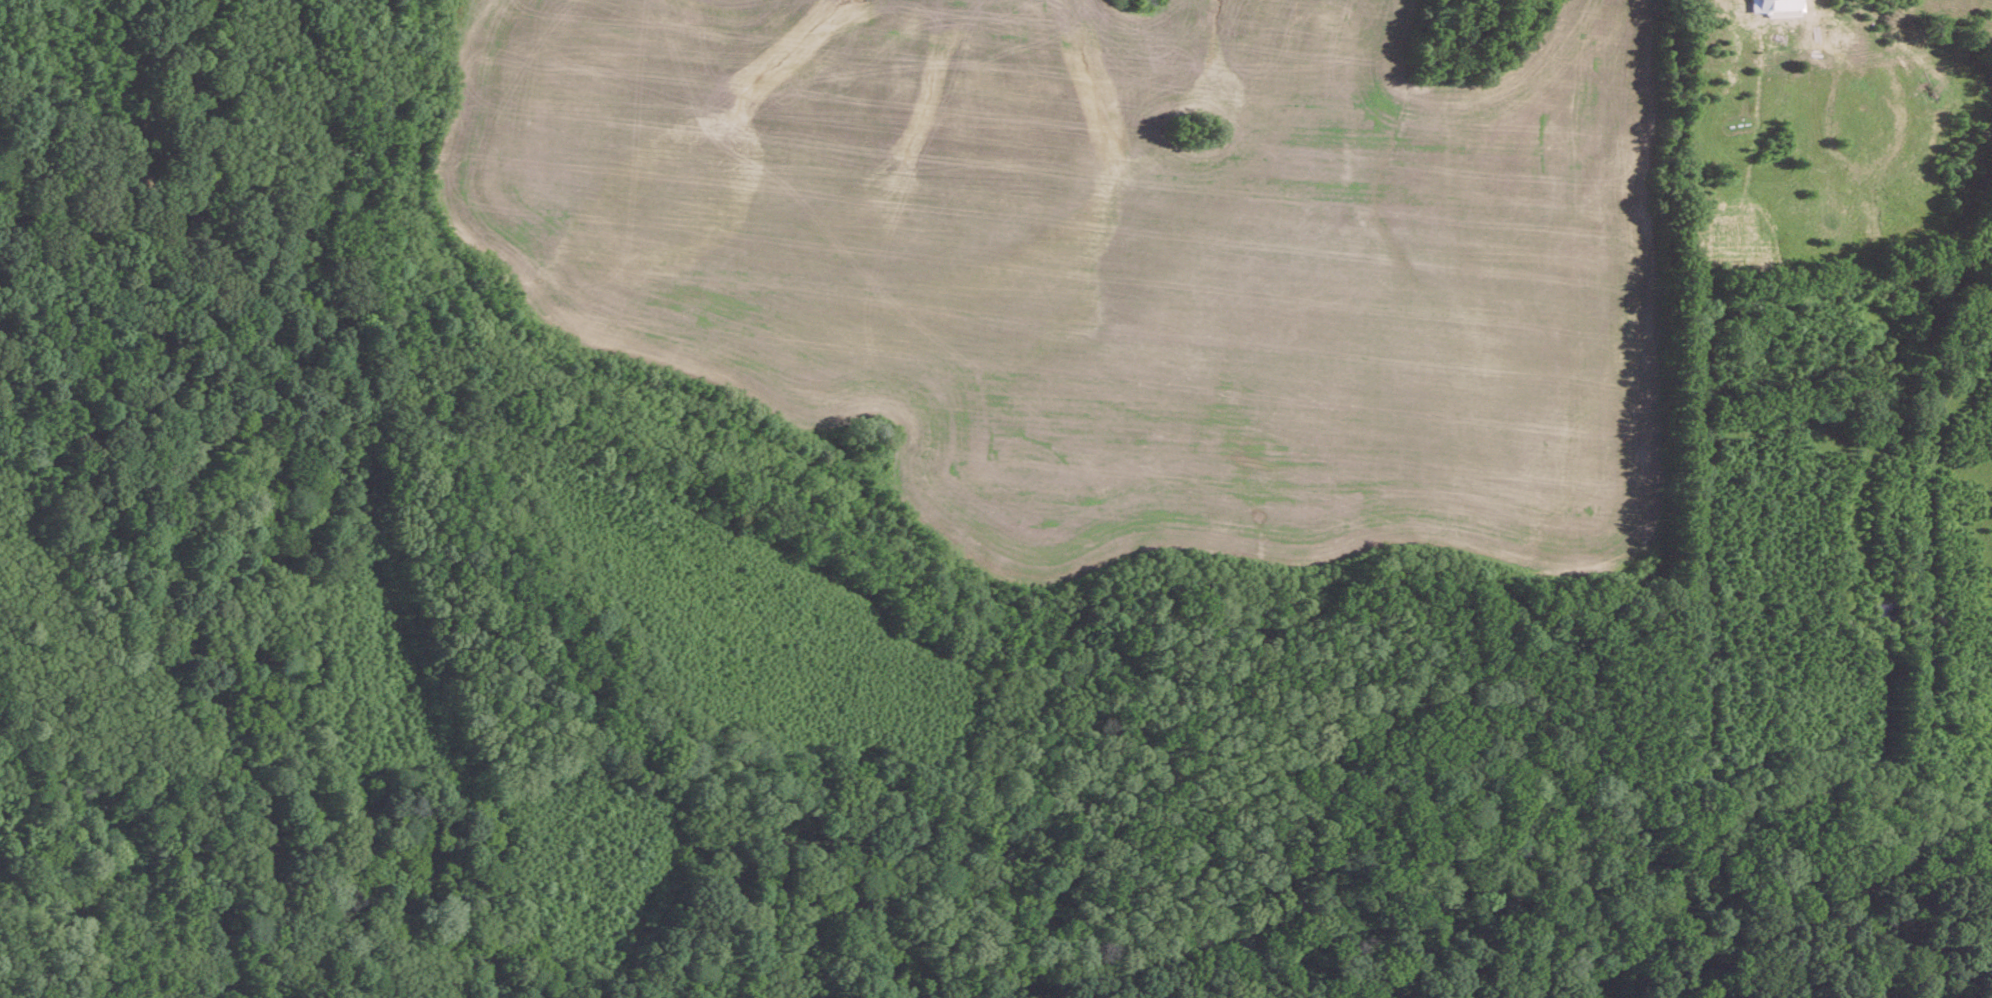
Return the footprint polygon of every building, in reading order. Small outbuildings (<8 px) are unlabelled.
[(1752,12),(1767,11),(1767,16),(1803,14),(1802,0),(1751,0),(1752,12)]
